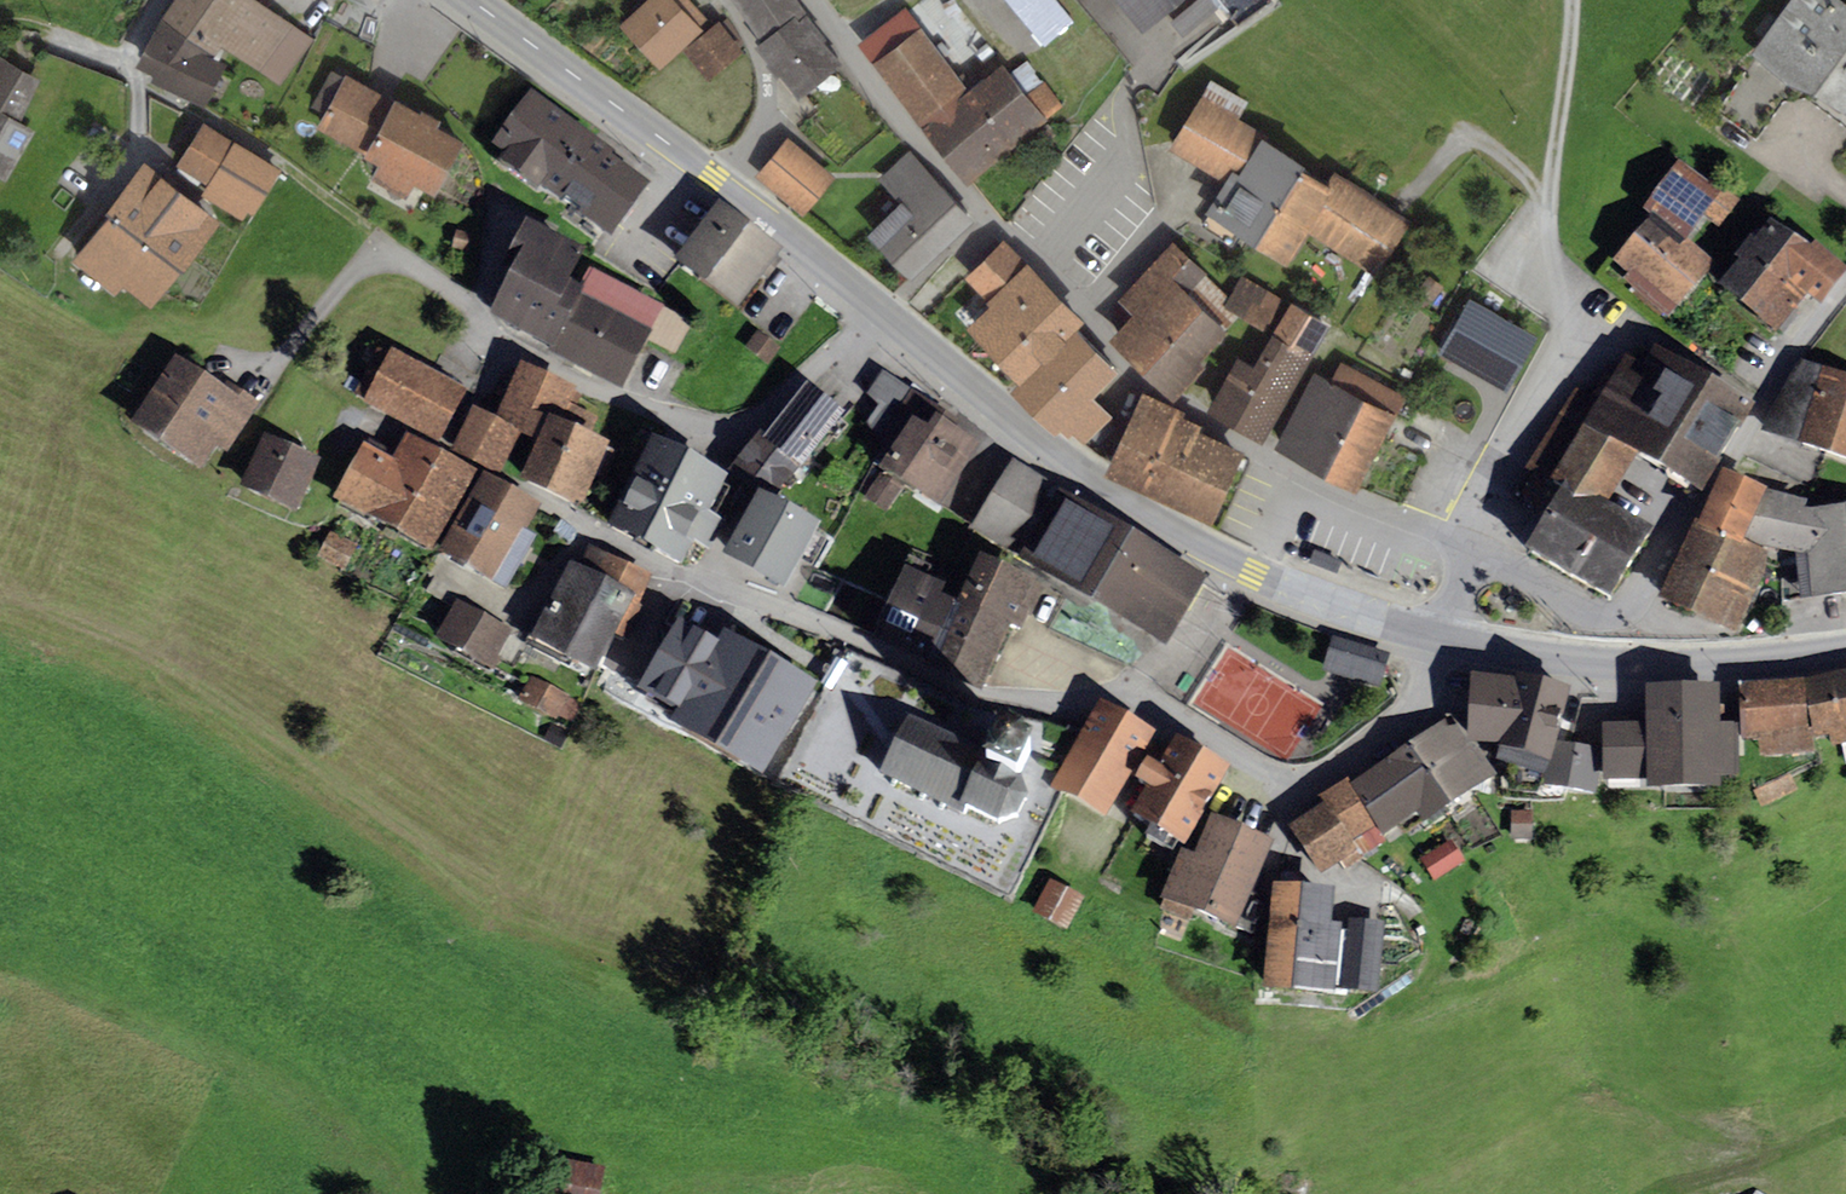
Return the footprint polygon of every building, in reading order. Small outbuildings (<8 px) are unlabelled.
[(161,19),(214,56),(221,47),(259,73),(292,26),(256,0),(174,0),(161,19)] [(619,27),(659,71),(703,31),(699,27),(707,20),(689,0),(649,0),(619,27)] [(763,40),(795,18),(799,23),(809,16),(797,0),(734,0),(763,40)] [(1054,0),(1003,0),(1043,47),(1073,22),(1054,0)] [(1140,34),(1181,0),(1112,0),(1140,34)] [(1169,23),(1182,39),(1219,8),(1213,0),(1197,0),(1169,23)] [(1841,0),(1792,0),(1753,54),(1758,57),(1719,111),(1757,139),(1783,102),(1803,99),(1845,130),(1845,4),(1841,0)] [(873,65),(919,29),(903,9),(858,45),(873,65)] [(763,40),(756,46),(798,99),(841,65),(824,42),(827,40),(809,16),(799,23),(795,18),(763,40)] [(727,18),(719,21),(684,52),(707,80),(743,53),(746,48),(727,18)] [(214,56),(161,19),(135,66),(152,75),(152,84),(205,107),(227,64),(214,56)] [(313,40),(292,26),(259,73),(278,87),(313,40)] [(921,126),(967,90),(919,29),(873,65),(921,126)] [(0,56),(0,179),(3,181),(31,131),(17,123),(37,88),(42,79),(34,75),(0,56)] [(967,90),(921,126),(967,185),(1046,123),(1041,116),(1060,102),(1043,81),(1025,94),(1001,64),(967,90)] [(419,114),(345,75),(343,78),(330,71),(311,107),(325,114),(316,130),(366,156),(364,160),(378,167),(371,180),(405,198),(412,185),(434,196),(463,142),(437,129),(441,122),(421,111),(419,114)] [(1248,103),(1211,80),(1168,150),(1222,183),(1203,214),(1206,216),(1239,236),(1255,246),(1301,173),(1304,167),(1260,140),(1263,135),(1238,119),(1248,103)] [(613,163),(530,103),(492,156),(503,164),(498,171),(539,200),(542,197),(611,246),(648,194),(610,167),(613,163)] [(281,171),(202,122),(174,166),(177,167),(174,172),(197,186),(201,181),(207,185),(201,195),(242,221),(247,212),(253,216),(281,171)] [(786,138),(754,178),(802,217),(834,177),(786,138)] [(976,222),(909,151),(877,180),(901,206),(867,237),(911,283),(976,222)] [(109,217),(180,273),(220,222),(145,163),(105,214),(109,217)] [(1708,184),(1678,164),(1643,215),(1652,221),(1685,248),(1688,245),(1706,219),(1719,231),(1740,201),(1711,179),(1708,184)] [(1325,187),(1301,173),(1255,246),(1289,267),(1308,238),(1376,279),(1412,222),(1334,174),(1325,187)] [(782,257),(719,210),(674,269),(737,316),(782,257)] [(1239,236),(1206,216),(1199,229),(1231,249),(1239,236)] [(180,273),(109,217),(73,263),(116,296),(123,287),(151,310),(180,273)] [(1685,248),(1652,221),(1613,267),(1627,280),(1623,285),(1667,325),(1716,269),(1688,245),(1685,248)] [(1770,226),(1754,246),(1749,244),(1733,264),(1737,267),(1718,293),(1777,342),(1805,304),(1817,314),(1845,277),(1815,250),(1811,254),(1770,226)] [(587,260),(524,228),(500,277),(512,283),(490,326),(555,358),(582,305),(583,303),(576,299),(568,295),(587,260)] [(472,235),(456,232),(452,251),(468,254),(472,235)] [(985,305),(962,328),(1020,386),(1013,393),(1055,436),(1060,431),(1069,439),(1074,434),(1084,445),(1112,417),(1093,399),(1119,374),(1076,330),(1084,322),(1002,239),(960,281),(985,305)] [(1173,242),(1118,301),(1132,316),(1111,339),(1173,401),(1204,368),(1201,363),(1239,317),(1224,307),(1230,297),(1173,242)] [(589,274),(576,299),(583,303),(582,305),(652,341),(649,345),(675,359),(693,326),(659,308),(659,310),(589,274)] [(1282,301),(1241,276),(1230,297),(1224,307),(1239,317),(1265,332),(1282,301)] [(1444,287),(1428,276),(1418,291),(1433,302),(1444,287)] [(1539,339),(1469,299),(1438,353),(1508,392),(1539,339)] [(1254,370),(1236,360),(1205,414),(1263,446),(1331,326),(1291,303),(1254,370)] [(652,341),(582,305),(555,358),(553,360),(623,396),(649,345),(652,341)] [(780,351),(758,333),(745,349),(767,367),(780,351)] [(1700,505),(1756,411),(1656,352),(1644,372),(1660,381),(1616,455),(1635,466),(1700,505)] [(466,395),(392,356),(390,360),(377,353),(353,398),(365,405),(363,409),(439,448),(466,395)] [(222,391),(173,360),(128,429),(201,475),(216,451),(226,457),(258,407),(226,386),(222,391)] [(1660,381),(1644,372),(1625,361),(1616,377),(1606,371),(1590,399),(1576,391),(1527,473),(1564,495),(1568,488),(1608,511),(1635,466),(1616,455),(1660,381)] [(1331,382),(1313,373),(1274,450),(1357,492),(1405,396),(1340,364),(1331,382)] [(1801,364),(1793,374),(1760,437),(1845,467),(1845,380),(1801,364)] [(583,398),(520,367),(515,377),(506,373),(493,398),(504,403),(493,425),(520,439),(541,448),(522,487),(574,512),(576,507),(583,510),(597,480),(603,483),(616,456),(588,442),(599,421),(577,410),(583,398)] [(880,406),(911,427),(887,463),(863,499),(885,514),(901,489),(938,515),(981,453),(963,441),(968,433),(882,375),(867,397),(880,406)] [(760,436),(729,474),(771,509),(844,420),(807,390),(765,440),(760,436)] [(1185,413),(1141,393),(1103,476),(1210,525),(1242,453),(1198,433),(1201,427),(1182,419),(1185,413)] [(911,427),(880,406),(866,425),(887,463),(911,427)] [(493,425),(472,414),(450,456),(498,481),(520,439),(493,425)] [(393,464),(362,522),(398,541),(442,459),(406,440),(393,464)] [(323,467),(264,441),(241,493),(299,519),(323,467)] [(362,522),(393,464),(363,448),(332,506),(362,522)] [(726,487),(652,448),(608,531),(683,571),(695,548),(709,556),(724,527),(709,519),(726,487)] [(442,459),(398,541),(432,560),(476,477),(442,459)] [(1062,492),(1013,463),(971,534),(1020,563),(1058,498),(1062,492)] [(542,512),(483,479),(438,561),(506,598),(538,541),(528,536),(542,512)] [(1766,496),(1724,479),(1701,529),(1744,550),(1746,546),(1766,496)] [(1568,488),(1564,495),(1527,559),(1612,608),(1653,537),(1608,511),(1568,488)] [(1746,546),(1794,560),(1795,564),(1781,565),(1783,595),(1798,597),(1799,610),(1845,604),(1845,512),(1804,515),(1808,505),(1766,496),(1746,546)] [(1206,585),(1058,498),(1020,563),(1018,567),(1067,596),(1166,654),(1206,585)] [(758,501),(722,564),(784,598),(819,537),(771,509),(758,501)] [(1701,529),(1695,527),(1656,606),(1736,642),(1771,561),(1744,550),(1701,529)] [(357,548),(329,534),(315,562),(343,575),(357,548)] [(577,570),(568,566),(526,651),(593,684),(615,640),(626,645),(657,583),(587,549),(577,570)] [(1043,593),(978,563),(957,610),(1010,634),(1022,639),(1043,593)] [(946,594),(905,576),(874,643),(929,668),(957,610),(941,604),(946,594)] [(513,633),(457,603),(432,648),(491,680),(501,661),(499,659),(513,633)] [(957,610),(929,668),(983,693),(1010,634),(957,610)] [(818,684),(703,621),(654,709),(769,772),(818,684)] [(1390,657),(1332,640),(1321,675),(1379,692),(1390,657)] [(1814,745),(1829,742),(1831,755),(1845,752),(1845,677),(1803,685),(1814,745)] [(583,705),(531,679),(517,707),(556,726),(558,721),(571,728),(583,705)] [(1514,686),(1471,682),(1467,743),(1477,755),(1499,756),(1497,769),(1516,776),(1512,789),(1539,795),(1541,790),(1556,745),(1569,695),(1515,682),(1514,686)] [(1814,745),(1803,685),(1738,689),(1741,747),(1757,746),(1759,762),(1815,758),(1814,745)] [(1681,693),(1683,801),(1721,800),(1721,788),(1735,788),(1734,782),(1739,782),(1738,732),(1720,732),(1719,692),(1681,693)] [(1683,801),(1681,693),(1645,694),(1645,729),(1602,730),(1603,790),(1647,789),(1647,802),(1683,801)] [(1155,739),(1100,707),(1058,776),(1049,791),(1060,798),(1104,824),(1155,739)] [(952,741),(902,717),(889,746),(874,777),(958,816),(961,810),(995,826),(1013,821),(1027,793),(1018,778),(1027,760),(1032,748),(1001,733),(989,759),(952,741)] [(1467,743),(1450,720),(1408,751),(1450,816),(1496,782),(1477,755),(1467,743)] [(1556,745),(1541,790),(1596,800),(1602,753),(1556,745)] [(1230,778),(1176,746),(1158,776),(1147,769),(1135,790),(1145,796),(1130,823),(1185,855),(1230,778)] [(1450,816),(1408,751),(1351,791),(1382,846),(1402,830),(1412,841),(1450,816)] [(1346,784),(1319,801),(1324,809),(1360,861),(1382,846),(1351,791),(1346,784)] [(1324,809),(1287,833),(1320,882),(1344,867),(1348,873),(1362,863),(1360,861),(1324,809)] [(1532,814),(1511,814),(1510,842),(1531,843),(1532,814)] [(1274,852),(1210,825),(1195,861),(1182,856),(1157,914),(1190,928),(1193,921),(1236,940),(1274,852)] [(1450,842),(1419,862),(1434,885),(1465,865),(1450,842)] [(1084,902),(1049,884),(1030,920),(1065,938),(1084,902)] [(1334,898),(1272,892),(1263,998),(1334,1004),(1340,933),(1331,933),(1334,898)] [(1385,927),(1348,924),(1341,997),(1377,1001),(1385,927)] [(548,1160),(541,1193),(601,1193),(606,1172),(548,1160)]
